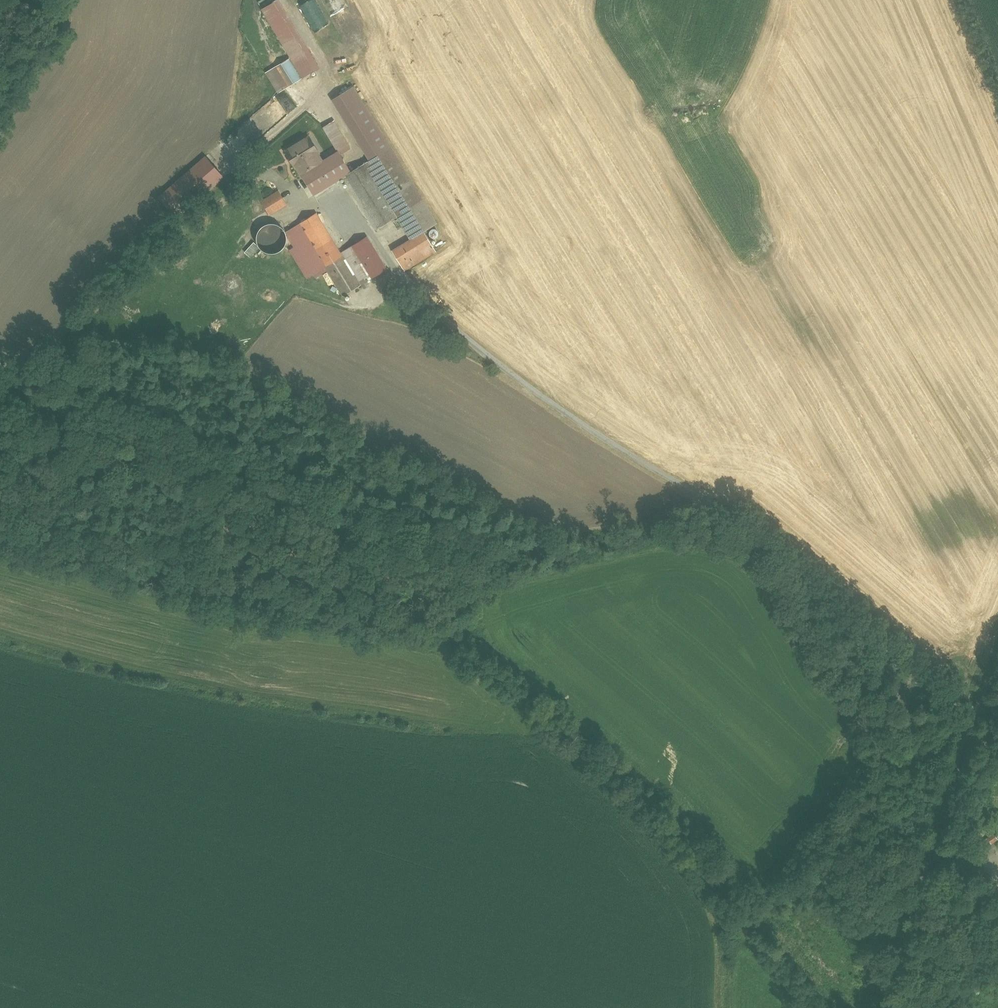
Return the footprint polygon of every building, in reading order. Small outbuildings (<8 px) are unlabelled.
[(318,43),(333,36),(316,0),(297,0),(318,43)] [(306,55),(274,2),(262,9),(290,57),(294,63),(306,56),(306,55)] [(290,57),(266,72),(279,93),(287,88),(310,73),(306,67),(310,64),(306,56),(294,63),(290,57)] [(368,161),(390,147),(355,89),(332,103),(368,161)] [(259,116),(270,129),(296,107),(285,94),(259,116)] [(351,149),(336,124),(324,127),(339,151),(341,155),(351,149)] [(309,136),(286,150),(296,168),(297,167),(301,174),(323,161),(319,154),(320,153),(309,136)] [(437,224),(390,147),(368,161),(365,163),(398,216),(412,240),(425,232),(437,224)] [(323,161),(301,174),(314,194),(344,176),(352,172),(351,171),(341,155),(339,151),(323,161)] [(365,163),(351,171),(352,172),(344,176),(376,229),(398,216),(365,163)] [(217,167),(183,195),(198,213),(233,186),(217,167)] [(279,191),(262,202),(270,214),(287,204),(279,191)] [(317,213),(299,223),(326,267),(342,256),(341,253),(341,252),(317,213)] [(272,223),(269,223),(268,224),(266,224),(264,225),(262,227),(261,228),(260,230),(259,232),(258,234),(258,236),(258,238),(258,240),(258,242),(259,244),(260,246),(262,248),(263,249),(264,250),(265,251),(268,252),(271,252),(273,253),(276,252),(278,252),(280,251),(281,250),(282,249),(284,247),(285,246),(286,244),(287,242),(287,240),(287,237),(287,235),(286,232),(286,231),(285,229),(283,227),(281,226),(279,225),(277,224),(275,223),(274,223),(272,223)] [(326,267),(299,223),(291,229),(293,233),(300,244),(317,272),(326,267)] [(412,240),(393,251),(405,270),(436,251),(425,232),(412,240)] [(439,235),(438,234),(437,234),(436,234),(435,234),(434,235),(433,235),(432,236),(432,237),(432,238),(432,239),(432,240),(432,241),(433,241),(434,242),(435,243),(436,243),(437,243),(438,242),(439,242),(440,241),(441,239),(441,238),(441,237),(440,237),(440,236),(439,235)] [(387,269),(367,237),(341,253),(342,256),(343,256),(361,285),(387,269)] [(244,252),(250,257),(259,247),(253,242),(244,252)] [(317,272),(300,244),(291,249),(308,278),(317,272)] [(342,256),(326,267),(344,296),(361,285),(343,256),(342,256)]
